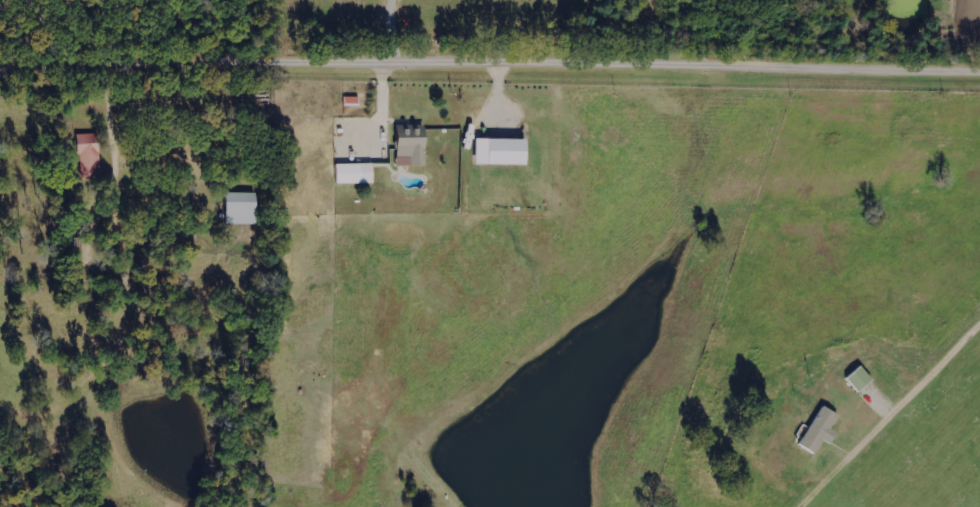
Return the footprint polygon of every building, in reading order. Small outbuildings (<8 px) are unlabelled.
[(423,165),(421,129),(394,129),(395,166),(423,165)] [(77,135),(78,175),(93,174),(93,168),(99,168),(98,134),(77,135)] [(472,164),(520,165),(521,140),(473,139),(472,164)] [(334,184),(371,183),(371,164),(334,164),(334,184)] [(254,225),(255,193),(225,193),(224,224),(254,225)] [(844,379),(856,393),(871,380),(858,366),(844,379)] [(835,433),(829,430),(837,416),(820,406),(797,446),(812,455),(821,440),(828,444),(835,433)]
